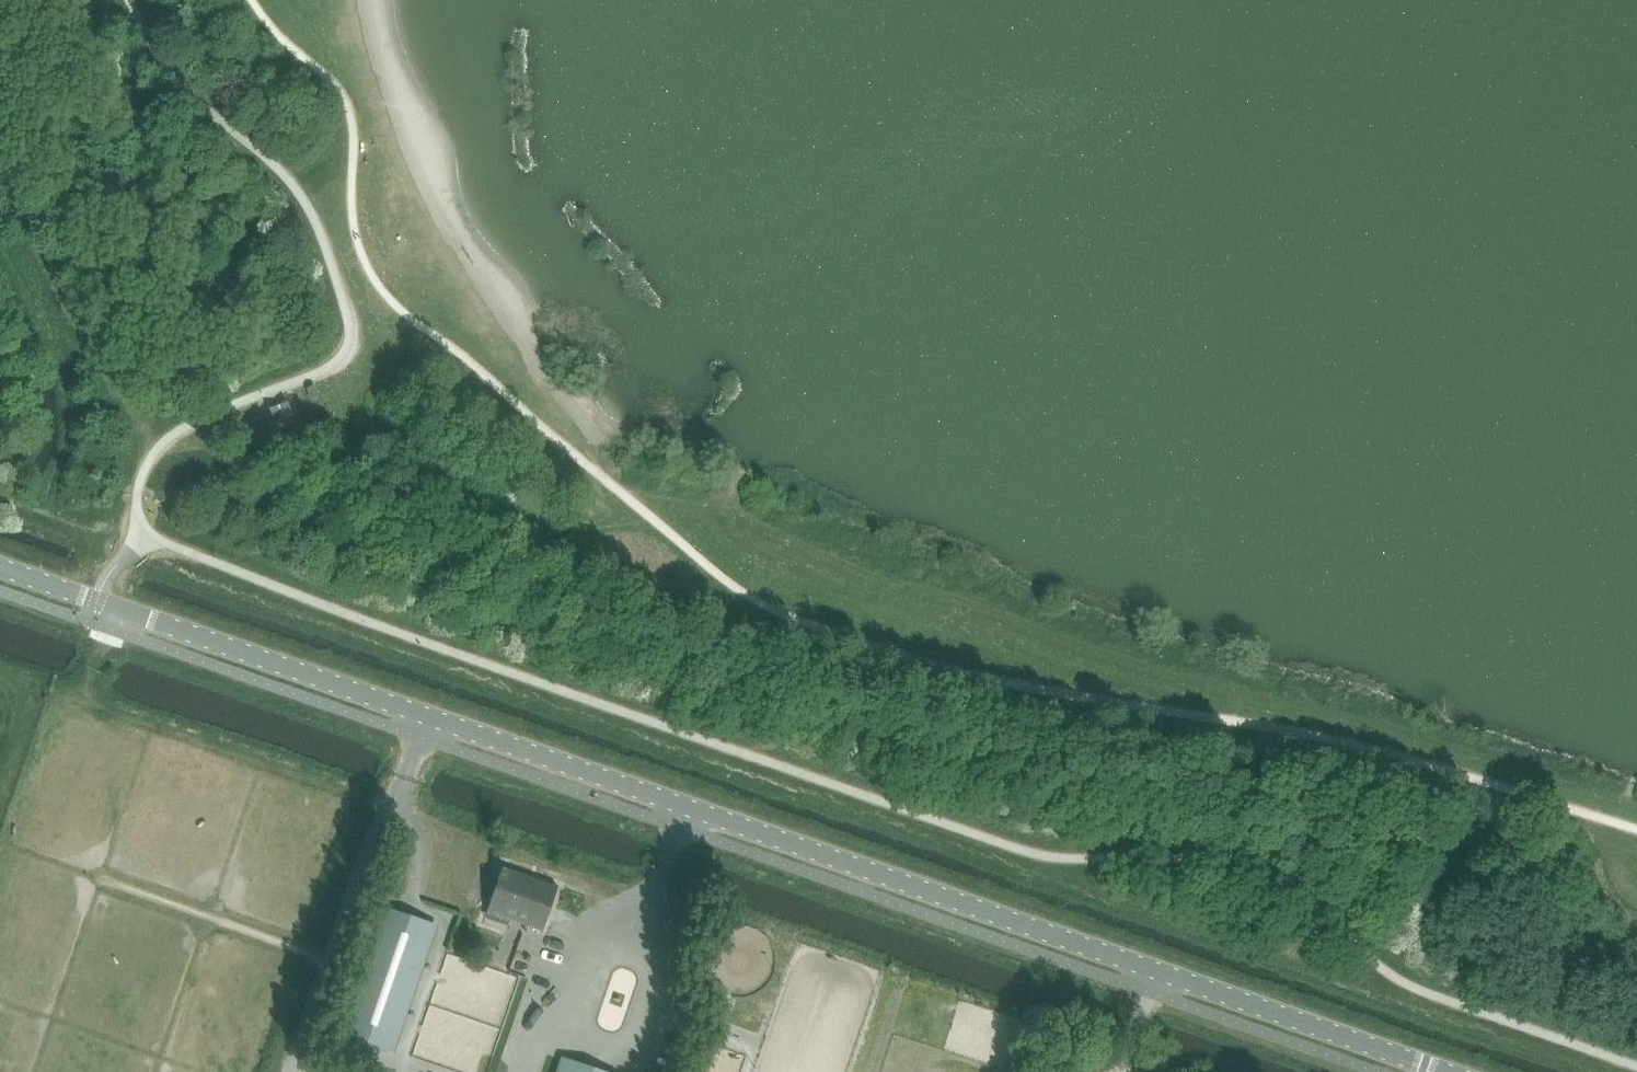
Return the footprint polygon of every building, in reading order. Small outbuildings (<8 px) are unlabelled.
[(287,403),(268,409),(274,425),(292,419),(287,403)] [(558,888),(502,868),(487,912),(543,931),(558,888)] [(433,926),(387,910),(345,1035),(390,1050),(433,926)] [(716,987),(726,994),(738,996),(751,994),(762,987),(770,976),(773,964),(772,952),(767,942),(759,934),(749,929),(737,927),(726,930),(716,936),(709,945),(705,956),(705,967),(708,978),(716,987)] [(570,1062),(567,1071),(598,1071),(570,1062)]
